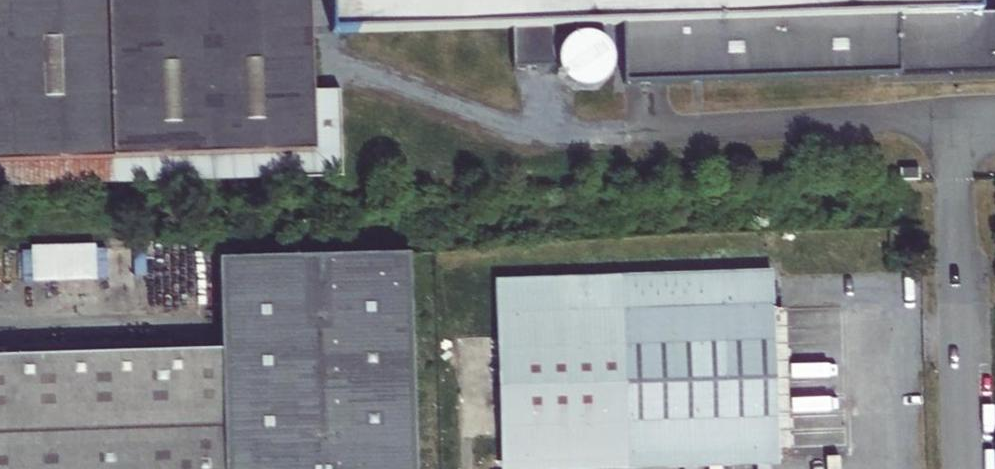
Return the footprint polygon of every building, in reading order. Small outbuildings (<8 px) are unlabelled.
[(312,78),(309,0),(0,0),(0,164),(341,154),(339,77),(312,78)] [(336,35),(514,30),(515,67),(557,66),(556,29),(622,27),(624,85),(994,73),(994,12),(983,12),(983,0),(335,0),(336,35)] [(0,164),(0,188),(342,177),(341,154),(0,164)] [(899,169),(899,180),(918,179),(918,169),(899,169)] [(102,243),(29,245),(30,280),(103,278),(102,243)] [(409,252),(219,258),(222,349),(170,351),(19,356),(0,356),(0,468),(416,468),(409,252)] [(771,274),(495,282),(501,460),(777,451),(772,309),(771,274)] [(785,309),(772,309),(777,451),(789,451),(785,309)] [(19,347),(19,356),(170,351),(170,342),(19,347)] [(777,466),(777,451),(501,460),(501,468),(699,468),(777,466)]
